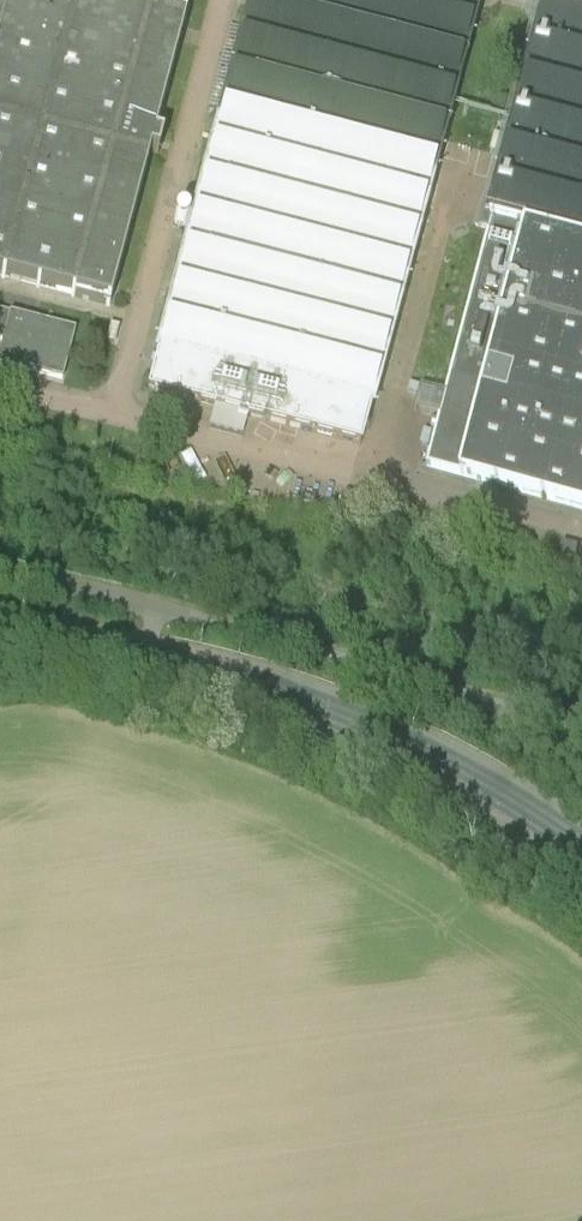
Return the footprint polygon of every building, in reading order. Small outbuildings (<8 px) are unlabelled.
[(110,304),(150,154),(157,156),(162,139),(154,137),(185,21),(103,0),(0,0),(0,275),(110,304)] [(148,389),(358,444),(477,0),(251,0),(148,389)] [(549,9),(581,17),(581,0),(516,0),(549,9)] [(549,9),(427,464),(581,505),(581,17),(549,9)] [(3,339),(0,352),(0,361),(63,377),(75,329),(0,310),(0,338),(3,339)] [(118,325),(111,323),(107,339),(114,341),(118,325)] [(574,543),(561,539),(556,558),(570,562),(574,543)]
